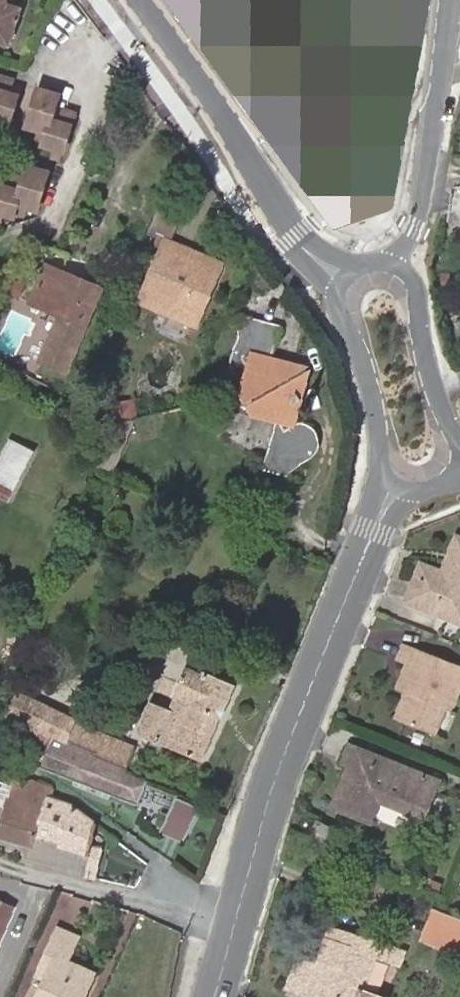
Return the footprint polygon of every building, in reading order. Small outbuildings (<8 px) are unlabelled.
[(7,40),(19,5),(3,0),(0,0),(0,38),(7,40)] [(233,0),(217,0),(202,30),(225,41),(242,5),(233,0)] [(354,7),(378,17),(384,0),(356,0),(354,7)] [(183,15),(196,32),(208,10),(190,1),(183,15)] [(338,132),(359,79),(301,56),(296,71),(298,72),(290,95),(286,94),(280,109),(338,132)] [(12,122),(18,101),(20,94),(10,92),(13,80),(0,76),(0,119),(12,122)] [(48,92),(46,91),(38,89),(34,100),(41,102),(45,103),(48,92)] [(45,103),(41,102),(34,100),(30,115),(28,115),(25,128),(29,129),(39,131),(47,133),(45,142),(44,146),(53,149),(63,152),(75,113),(65,110),(62,122),(53,120),(60,95),(48,92),(45,103)] [(47,133),(39,131),(36,139),(45,142),(47,133)] [(61,162),(63,152),(53,149),(51,159),(61,162)] [(29,168),(25,179),(34,181),(37,170),(29,168)] [(1,225),(1,224),(4,216),(13,219),(14,215),(17,206),(26,209),(36,212),(49,174),(37,170),(34,181),(25,179),(16,176),(13,188),(4,185),(0,184),(0,225),(1,225)] [(163,199),(149,229),(157,233),(149,251),(158,255),(165,237),(168,238),(181,206),(163,199)] [(17,206),(14,215),(24,217),(26,209),(17,206)] [(181,247),(183,241),(180,240),(179,243),(168,238),(165,237),(158,255),(135,308),(138,309),(136,313),(138,313),(137,316),(141,318),(142,315),(145,316),(147,312),(150,314),(155,304),(192,320),(218,260),(206,254),(207,251),(203,250),(201,255),(181,247)] [(203,250),(183,241),(181,247),(201,255),(203,250)] [(84,326),(100,288),(48,264),(30,301),(59,314),(39,361),(64,372),(84,326)] [(250,354),(258,323),(237,318),(238,332),(236,340),(232,349),(230,360),(231,368),(234,376),(237,379),(244,381),(240,396),(247,408),(253,418),(275,423),(264,471),(288,476),(297,468),(304,461),(312,457),(316,453),(318,448),(318,442),(317,436),(315,431),(312,428),(309,425),(305,423),(301,422),(297,421),(309,369),(271,359),(250,354)] [(278,328),(258,323),(250,354),(271,359),(278,328)] [(247,408),(240,396),(236,414),(244,416),(253,418),(247,408)] [(130,403),(123,404),(126,418),(133,416),(130,403)] [(126,418),(123,404),(108,408),(112,422),(126,418)] [(0,453),(0,479),(14,487),(32,450),(7,437),(0,453)] [(0,479),(0,494),(9,498),(14,487),(0,479)] [(459,544),(454,560),(459,562),(456,573),(447,577),(443,581),(426,575),(412,611),(459,627),(459,544)] [(456,573),(459,562),(454,560),(447,577),(456,573)] [(416,698),(405,725),(442,740),(453,713),(454,713),(459,716),(459,666),(416,649),(408,666),(417,670),(411,685),(420,688),(416,698)] [(223,717),(235,688),(206,675),(205,678),(186,670),(174,697),(177,698),(170,713),(150,704),(139,732),(158,741),(157,743),(204,761),(221,717),(223,717)] [(408,695),(416,698),(420,688),(411,685),(408,695)] [(49,707),(16,693),(3,723),(36,737),(39,730),(49,707)] [(39,730),(50,735),(53,737),(96,757),(123,769),(132,748),(71,723),(73,719),(49,707),(39,730)] [(85,783),(96,757),(53,737),(50,735),(35,762),(41,765),(41,767),(80,781),(85,783)] [(357,778),(352,776),(339,811),(377,825),(385,806),(430,823),(446,784),(355,750),(348,767),(355,769),(359,771),(357,778)] [(139,805),(146,784),(122,772),(123,769),(96,757),(85,783),(139,805)] [(83,877),(88,855),(58,848),(60,842),(37,836),(48,797),(50,788),(15,775),(14,779),(0,826),(0,837),(31,845),(26,863),(83,877)] [(184,844),(201,810),(202,807),(177,795),(159,832),(169,837),(180,842),(184,844)] [(72,805),(48,797),(37,836),(60,842),(72,805)] [(58,848),(88,855),(90,845),(96,824),(72,805),(60,842),(58,848)] [(323,824),(314,842),(332,851),(341,832),(323,824)] [(88,855),(83,877),(94,879),(102,848),(90,845),(88,855)] [(11,908),(0,903),(0,931),(11,908)] [(432,910),(422,939),(458,953),(459,949),(459,921),(432,910)] [(357,936),(353,948),(345,945),(350,933),(329,925),(315,970),(295,963),(286,988),(309,996),(381,996),(361,989),(373,957),(384,961),(388,946),(357,936)] [(58,927),(39,972),(46,976),(37,996),(76,996),(78,992),(83,994),(93,971),(66,958),(77,935),(58,927)] [(353,948),(357,936),(350,933),(345,945),(353,948)] [(406,953),(388,946),(384,961),(401,967),(406,953)]
